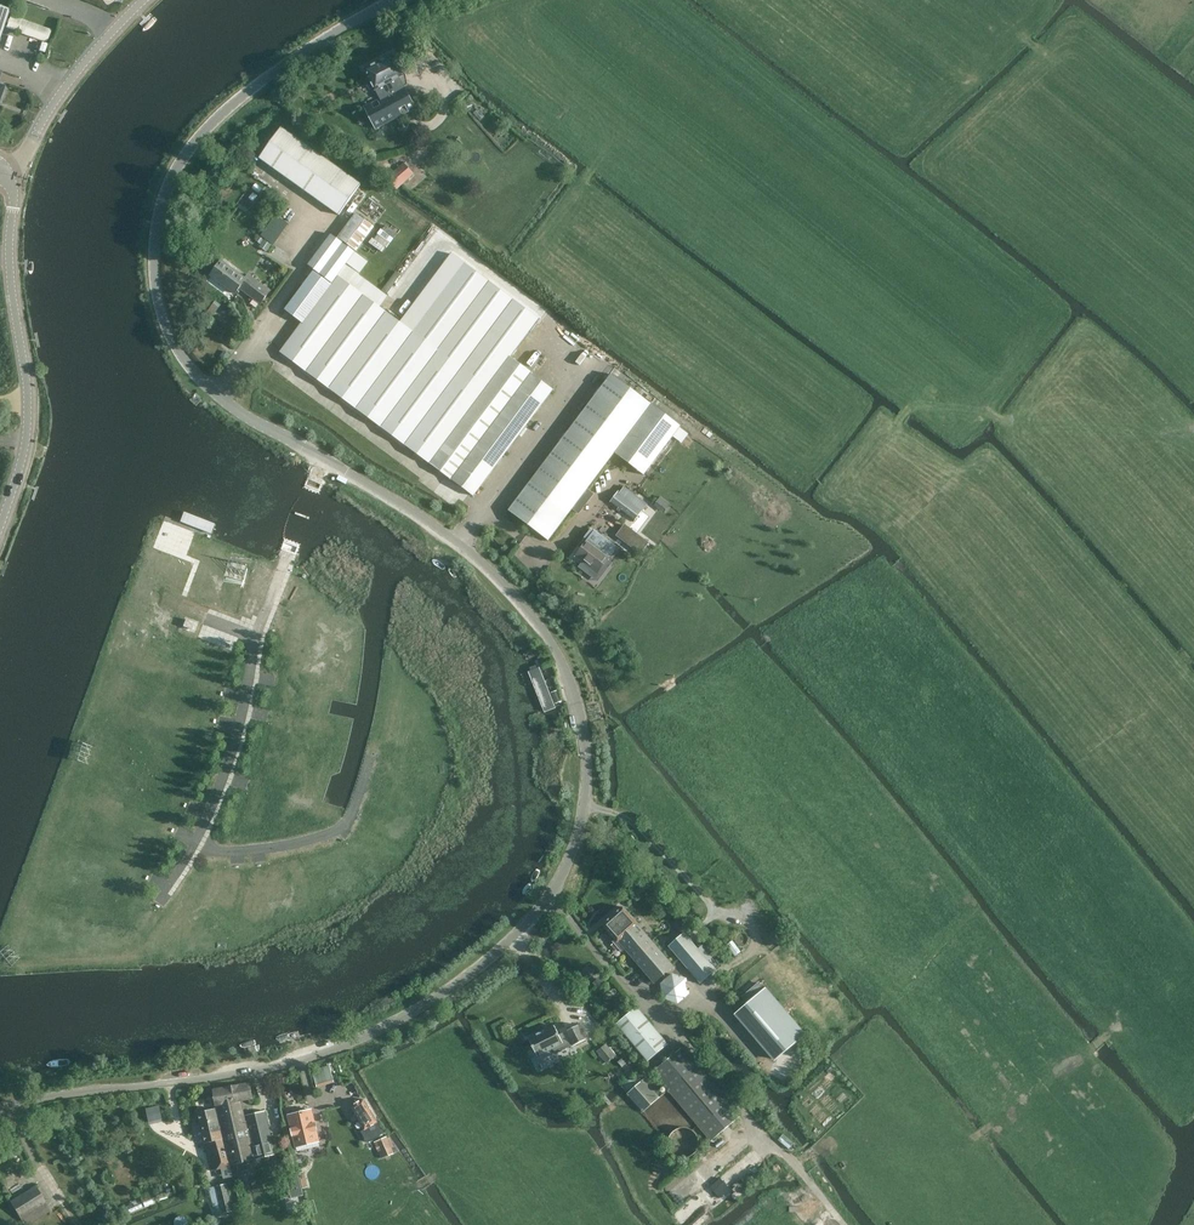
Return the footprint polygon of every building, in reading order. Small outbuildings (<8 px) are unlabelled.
[(9,9),(0,6),(0,38),(9,9)] [(47,42),(51,30),(11,15),(6,28),(47,42)] [(405,86),(402,86),(398,79),(403,76),(393,56),(365,71),(376,91),(378,90),(382,98),(363,107),(375,130),(416,108),(405,86)] [(260,157),(340,215),(362,185),(283,127),(260,157)] [(403,163),(386,178),(396,190),(414,175),(403,163)] [(302,323),(281,352),(376,423),(386,431),(469,493),(473,496),(528,423),(554,388),(510,357),(539,319),(452,254),(400,322),(386,312),(351,285),(338,276),(347,264),(359,274),(369,262),(356,252),(375,227),(357,213),(338,239),(332,234),(308,265),(315,271),(286,310),(302,323)] [(372,243),(386,251),(397,231),(383,223),(372,243)] [(270,291),(248,275),(245,279),(221,261),(210,276),(236,294),(240,289),(260,304),(270,291)] [(225,350),(220,356),(226,360),(230,355),(225,350)] [(575,423),(509,511),(549,541),(615,453),(652,404),(612,374),(584,411),(575,423)] [(652,404),(615,453),(644,475),(680,428),(681,426),(677,423),(652,404)] [(610,502),(635,521),(642,511),(617,492),(610,502)] [(625,524),(616,536),(640,554),(649,542),(625,524)] [(589,539),(589,540),(577,556),(583,561),(598,573),(618,546),(592,526),(585,535),(589,539)] [(230,613),(237,615),(242,592),(235,590),(230,613)] [(540,666),(530,670),(546,710),(546,709),(556,706),(540,666)] [(558,690),(551,692),(555,704),(562,701),(558,690)] [(638,925),(623,908),(603,925),(615,939),(613,942),(621,952),(624,950),(654,984),(674,966),(638,925)] [(677,920),(671,926),(679,933),(685,927),(677,920)] [(668,946),(701,984),(716,970),(684,932),(668,946)] [(693,990),(675,969),(658,984),(676,1004),(693,990)] [(599,978),(593,983),(599,991),(605,985),(599,978)] [(747,1004),(736,1013),(776,1060),(804,1036),(764,989),(758,982),(741,997),(747,1004)] [(647,1062),(666,1046),(635,1009),(616,1024),(647,1062)] [(553,1017),(544,1021),(546,1026),(528,1035),(529,1036),(555,1022),(553,1017)] [(527,1038),(535,1056),(551,1048),(554,1053),(572,1045),(584,1040),(577,1025),(565,1031),(566,1031),(558,1035),(553,1025),(527,1038)] [(607,1043),(598,1051),(607,1061),(616,1053),(607,1043)] [(740,1116),(682,1048),(653,1073),(710,1141),(740,1116)] [(622,1059),(618,1062),(622,1067),(626,1064),(622,1059)] [(312,1068),(318,1085),(335,1080),(330,1063),(312,1068)] [(658,1098),(643,1080),(627,1094),(643,1112),(658,1098)] [(215,1091),(218,1109),(233,1165),(254,1160),(252,1149),(253,1148),(256,1159),(275,1154),(265,1112),(246,1116),(246,1117),(248,1122),(246,1122),(240,1100),(251,1098),(249,1085),(215,1091)] [(363,1099),(350,1106),(364,1130),(377,1122),(363,1099)] [(233,1165),(218,1109),(198,1114),(212,1171),(233,1165)] [(296,1147),(320,1142),(312,1111),(288,1116),(289,1117),(285,1118),(292,1147),(295,1147),(296,1147)] [(694,1137),(694,1136),(694,1134),(693,1131),(691,1128),(689,1125),(687,1123),(684,1122),(679,1121),(676,1121),(673,1121),(670,1123),(668,1124),(665,1127),(664,1129),(663,1133),(662,1136),(663,1141),(664,1144),(666,1147),(669,1149),(671,1151),(677,1152),(681,1152),(684,1151),(688,1149),(690,1147),(692,1144),(693,1141),(694,1137)] [(387,1137),(377,1141),(382,1155),(393,1151),(387,1137)] [(351,1138),(337,1142),(339,1149),(352,1145),(351,1138)] [(293,1178),(287,1179),(292,1198),(303,1195),(297,1172),(292,1173),(293,1178)] [(226,1184),(213,1187),(210,1188),(214,1207),(221,1205),(223,1213),(233,1211),(226,1184)] [(46,1202),(36,1186),(10,1202),(20,1218),(24,1224),(25,1224),(51,1210),(46,1202)] [(130,1205),(126,1206),(129,1213),(143,1207),(140,1200),(136,1202),(135,1200),(129,1203),(130,1205)] [(175,1223),(175,1224),(188,1224),(189,1224),(189,1223),(189,1222),(189,1221),(188,1220),(188,1219),(187,1218),(186,1217),(185,1217),(185,1216),(184,1216),(183,1216),(182,1216),(181,1216),(180,1216),(179,1216),(178,1217),(177,1218),(176,1219),(176,1220),(175,1220),(175,1221),(175,1222),(175,1223)]
